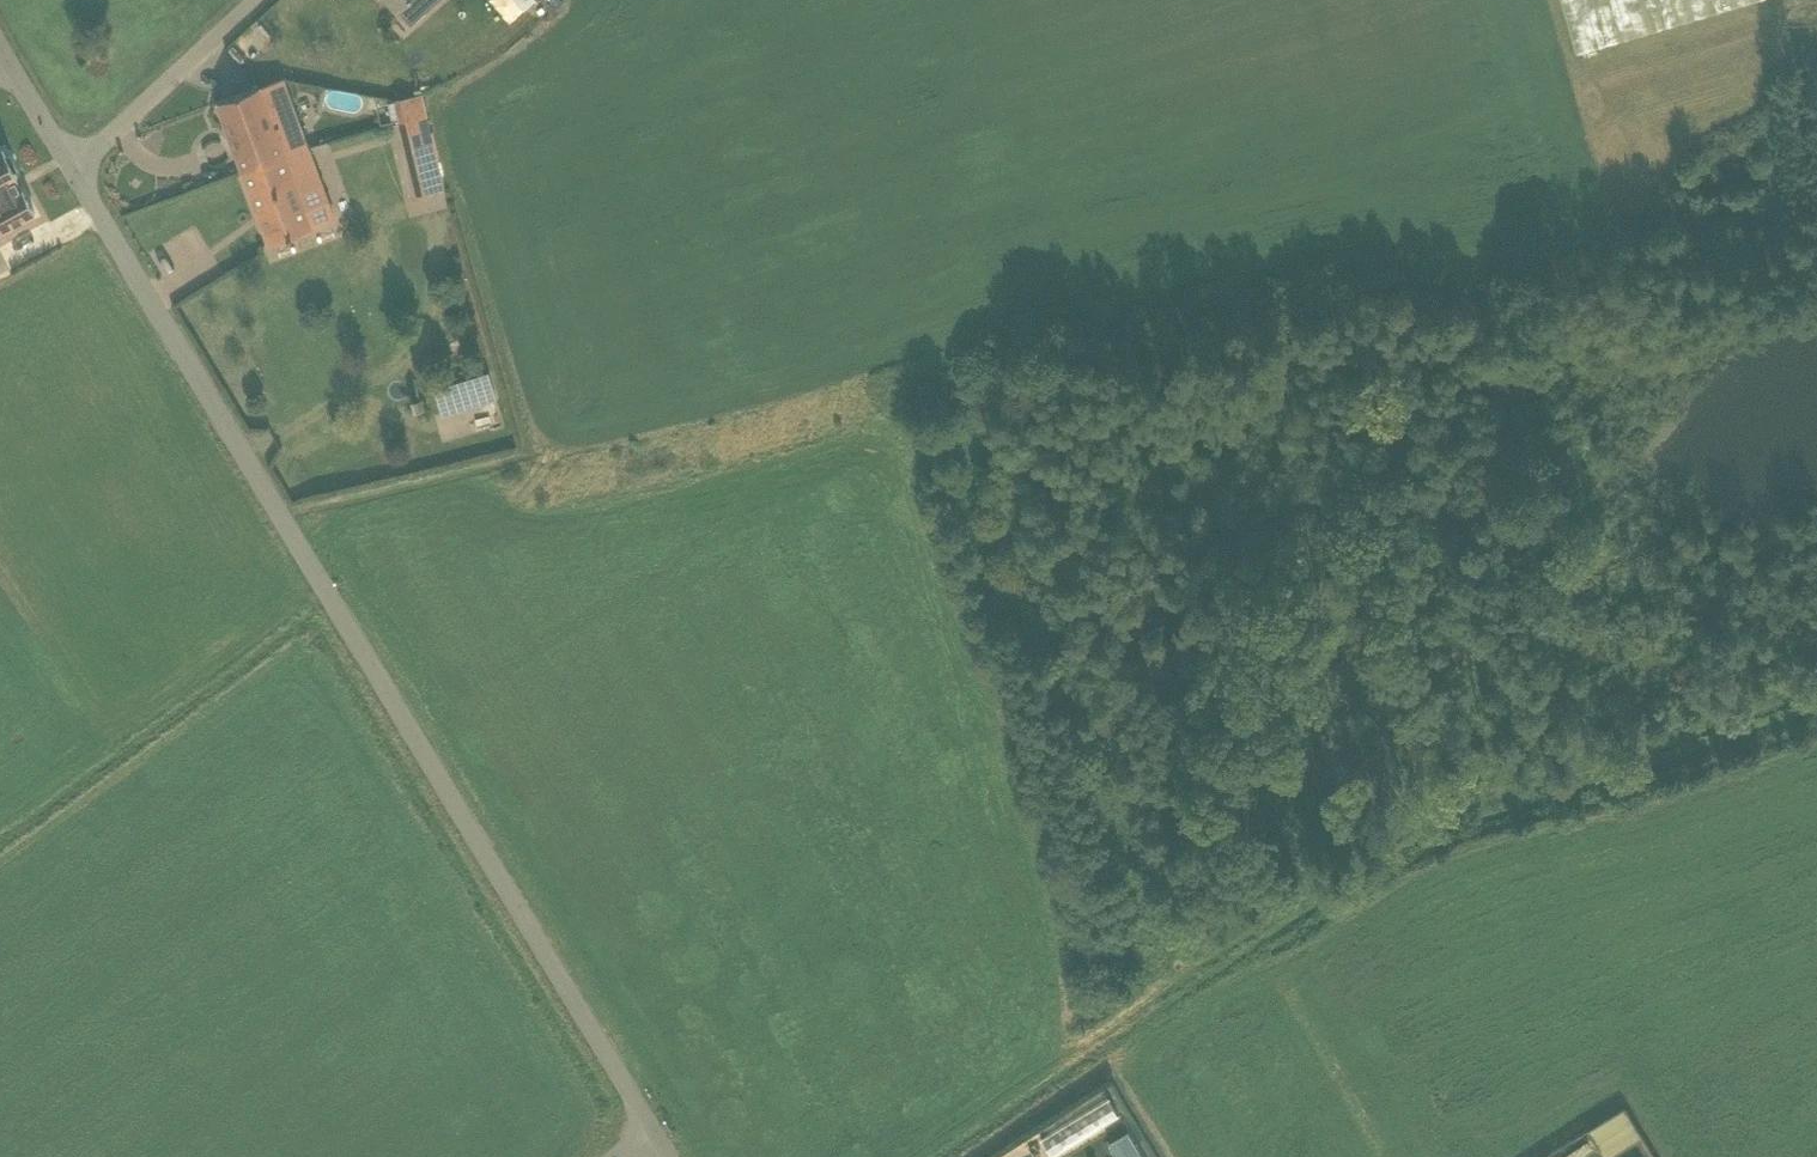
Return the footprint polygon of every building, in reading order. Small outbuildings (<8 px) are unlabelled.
[(398,9),(408,0),(390,0),(398,9)] [(1580,49),(1747,0),(1564,0),(1580,49)] [(244,172),(309,148),(283,77),(261,86),(261,85),(217,101),(244,172)] [(426,114),(422,93),(396,99),(401,119),(426,114)] [(417,190),(443,184),(426,114),(401,119),(417,190)] [(322,183),(309,148),(244,172),(270,242),(313,226),(300,191),(322,183)] [(35,214),(16,178),(18,177),(15,170),(18,169),(10,154),(7,156),(3,149),(0,151),(0,233),(35,214)] [(490,398),(483,376),(440,389),(447,411),(490,398)] [(1642,1136),(1625,1108),(1590,1129),(1607,1156),(1608,1156),(1642,1136)] [(1109,1143),(1117,1156),(1143,1156),(1128,1132),(1109,1143)]
